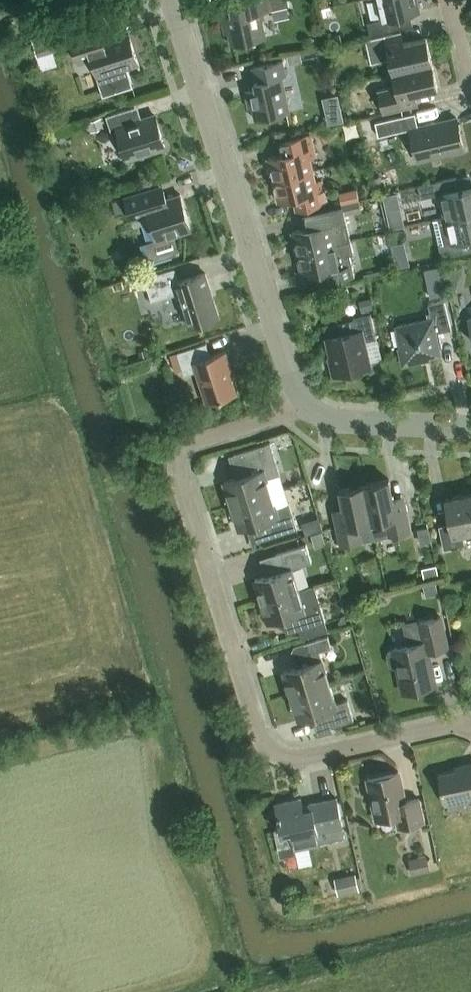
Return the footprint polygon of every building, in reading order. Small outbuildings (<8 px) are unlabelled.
[(232,7),(231,8),(232,15),(222,17),(225,33),(229,32),(232,45),(266,38),(260,9),(290,3),(289,0),(230,0),(232,7)] [(376,21),(368,22),(370,35),(406,26),(403,15),(420,11),(418,0),(377,0),(381,19),(376,21)] [(132,81),(127,67),(138,63),(129,34),(104,42),(100,28),(71,38),(79,62),(92,58),(102,90),(132,81)] [(73,46),(69,33),(50,38),(48,31),(32,36),(40,63),(52,60),(50,53),(73,46)] [(393,72),(432,63),(427,38),(396,45),(393,33),(366,39),(371,63),(390,58),(393,72)] [(330,36),(332,45),(341,43),(339,34),(330,36)] [(254,82),(256,89),(246,91),(249,108),(253,108),(256,119),(290,112),(282,77),(286,76),(283,60),(253,67),(256,81),(254,82)] [(383,113),(411,107),(408,95),(438,88),(432,63),(393,72),(397,85),(378,90),(383,113)] [(127,159),(165,146),(155,115),(142,119),(138,106),(106,116),(115,144),(119,146),(123,145),(127,159)] [(457,118),(407,129),(404,116),(375,122),(379,136),(411,129),(418,160),(464,150),(457,118)] [(100,117),(89,121),(92,130),(103,126),(100,117)] [(323,127),(316,131),(324,142),(330,138),(323,127)] [(283,154),(268,158),(273,180),(313,170),(310,158),(316,157),(310,134),(280,142),(283,154)] [(327,203),(321,181),(316,182),(313,170),(273,180),(279,201),(294,198),(297,210),(327,203)] [(459,189),(456,177),(419,186),(421,198),(439,194),(444,218),(470,212),(470,187),(459,189)] [(76,186),(74,189),(77,192),(83,196),(90,185),(81,179),(76,186)] [(148,215),(155,239),(145,242),(151,260),(179,252),(174,235),(192,230),(180,194),(166,199),(161,186),(125,197),(132,220),(148,215)] [(342,203),(359,199),(356,188),(339,191),(342,203)] [(292,231),(297,253),(351,241),(351,240),(347,228),(344,214),(362,210),(360,199),(342,203),(343,207),(305,216),(308,228),(292,231)] [(401,208),(387,211),(390,228),(405,225),(401,208)] [(470,239),(470,212),(444,218),(450,242),(439,245),(442,258),(470,251),(470,241),(470,239)] [(297,253),(302,275),(317,272),(320,284),(355,276),(350,253),(353,253),(351,241),(297,253)] [(408,247),(393,250),(396,266),(411,262),(408,247)] [(426,266),(428,278),(442,275),(440,263),(426,266)] [(188,325),(219,316),(205,273),(179,281),(175,268),(144,277),(152,301),(178,293),(188,325)] [(140,279),(131,282),(134,291),(143,288),(140,279)] [(370,297),(359,299),(361,311),(372,308),(370,297)] [(420,359),(441,355),(439,348),(442,347),(439,332),(452,329),(444,301),(428,304),(431,319),(396,326),(401,347),(399,347),(403,365),(420,361),(420,359)] [(326,338),(331,357),(328,357),(333,375),(371,366),(365,341),(377,339),(371,313),(354,317),(357,331),(326,338)] [(176,371),(183,369),(185,375),(196,371),(207,403),(237,394),(229,368),(231,368),(226,351),(211,356),(206,343),(170,354),(176,371)] [(225,481),(232,505),(271,493),(266,478),(280,474),(273,450),(247,458),(251,473),(225,481)] [(406,503),(395,506),(389,479),(365,484),(373,522),(376,538),(389,536),(412,531),(406,503)] [(373,522),(365,484),(340,489),(346,516),(334,519),(340,546),(365,541),(376,538),(373,522)] [(271,493),(232,505),(239,529),(266,521),(271,537),(297,529),(289,503),(276,508),(271,493)] [(470,531),(470,501),(469,493),(446,498),(451,523),(439,526),(444,549),(465,545),(463,533),(470,531)] [(319,518),(304,523),(307,533),(322,529),(319,518)] [(322,531),(312,535),(316,547),(326,544),(322,531)] [(298,589),(292,568),(312,562),(306,544),(276,554),(281,571),(255,579),(262,601),(298,589)] [(422,567),(424,578),(439,575),(437,564),(422,567)] [(437,580),(423,583),(426,595),(440,592),(437,580)] [(268,622),(283,617),(288,633),(299,629),(302,638),(328,629),(314,584),(298,589),(262,601),(268,622)] [(408,645),(394,648),(394,649),(390,650),(387,653),(390,664),(393,667),(398,666),(404,692),(435,685),(427,650),(434,649),(435,650),(447,647),(440,617),(403,625),(408,645)] [(328,636),(304,643),(295,646),(294,649),(296,658),(300,661),(301,665),(284,671),(291,695),(330,683),(320,650),(331,647),(328,636)] [(330,683),(291,695),(298,719),(315,714),(320,733),(332,730),(331,726),(354,720),(348,700),(336,703),(330,683)] [(463,765),(464,769),(439,774),(445,804),(470,798),(470,763),(463,765)] [(399,827),(424,822),(419,798),(405,801),(399,771),(368,778),(377,821),(397,816),(399,827)] [(275,804),(280,828),(275,829),(280,852),(295,848),(320,843),(320,842),(345,836),(342,826),(343,826),(337,798),(303,806),(301,799),(275,804)] [(427,855),(409,858),(412,873),(430,869),(427,855)] [(356,872),(334,877),(338,893),(359,889),(356,872)]
